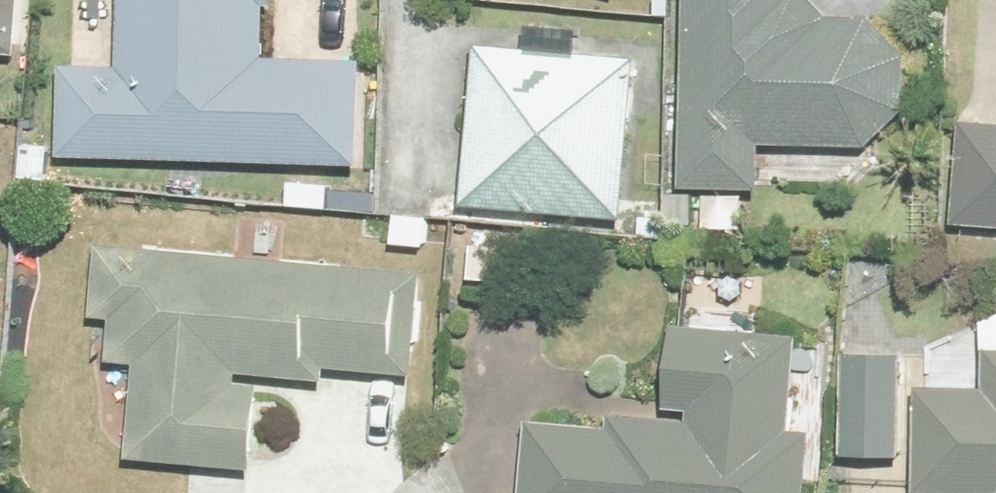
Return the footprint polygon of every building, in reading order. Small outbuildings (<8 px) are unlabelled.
[(222,106),(225,0),(59,0),(57,101),(7,99),(3,204),(300,214),(304,109),(222,106)] [(556,34),(568,0),(456,0),(556,34)] [(707,182),(820,188),(829,0),(626,0),(614,227),(705,231),(707,182)] [(585,104),(419,89),(404,243),(570,259),(585,104)] [(904,159),(895,258),(995,268),(995,167),(904,159)] [(35,290),(30,408),(76,410),(71,492),(202,492),(207,415),(338,421),(343,303),(35,290)] [(596,460),(461,450),(458,492),(751,492),(752,471),(761,382),(606,367),(596,460)] [(923,430),(859,428),(856,492),(995,492),(995,393),(927,387),(923,430)]
